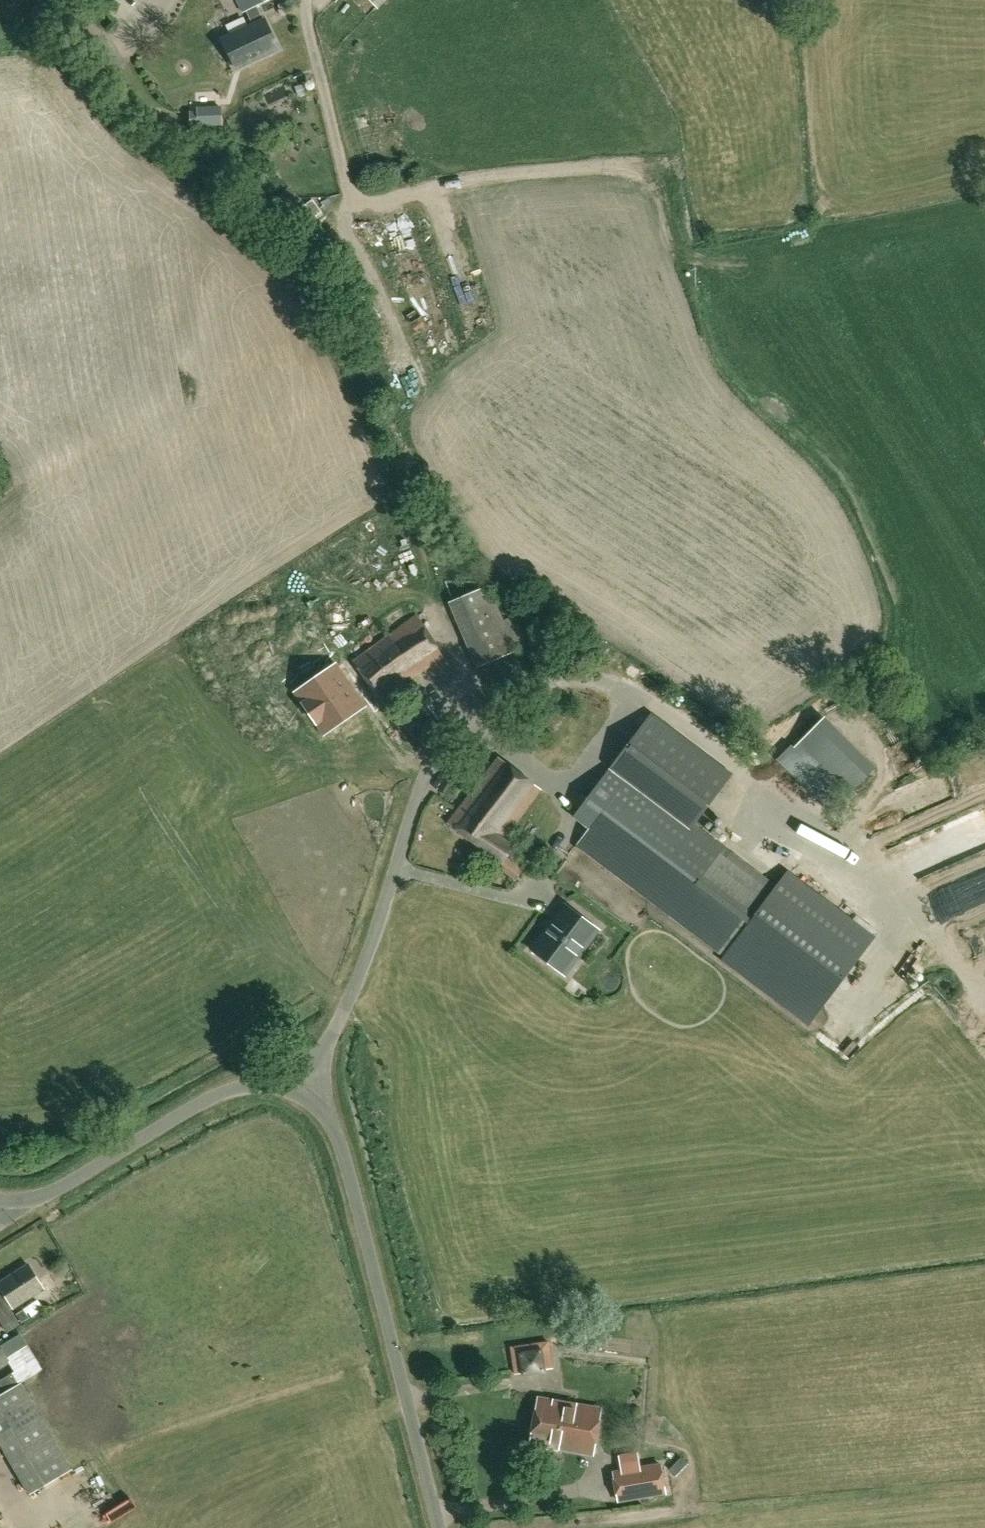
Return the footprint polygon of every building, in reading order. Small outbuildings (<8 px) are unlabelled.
[(257,6),(269,0),(237,0),(243,12),(248,10),(254,24),(222,39),(237,69),(279,49),(265,19),(263,20),(257,6)] [(478,666),(517,650),(489,585),(450,602),(478,666)] [(380,700),(444,655),(417,616),(352,661),(380,700)] [(359,710),(329,668),(296,691),(326,733),(359,710)] [(777,889),(692,825),(731,774),(651,715),(588,798),(603,810),(578,843),(727,955),(722,961),(808,1026),(875,936),(789,872),(777,889)] [(794,749),(830,786),(843,799),(875,767),(862,754),(824,716),(794,749)] [(526,865),(509,852),(514,845),(503,839),(540,789),(498,757),(449,823),(502,863),(498,868),(515,880),(526,865)] [(531,950),(554,967),(567,949),(578,957),(598,929),(565,905),(531,950)] [(10,1309),(44,1287),(28,1263),(0,1282),(0,1286),(2,1289),(0,1290),(0,1319),(3,1324),(3,1325),(7,1331),(20,1323),(16,1316),(15,1317),(10,1309)] [(22,1321),(43,1307),(39,1299),(17,1313),(22,1321)] [(549,1340),(538,1342),(521,1344),(511,1345),(515,1373),(525,1372),(542,1370),(553,1369),(549,1340)] [(10,1360),(0,1344),(0,1366),(10,1360)] [(72,1469),(20,1380),(0,1393),(0,1441),(30,1493),(72,1469)] [(592,1452),(600,1408),(539,1398),(531,1441),(592,1452)] [(617,1503),(667,1494),(662,1462),(612,1471),(617,1503)]
